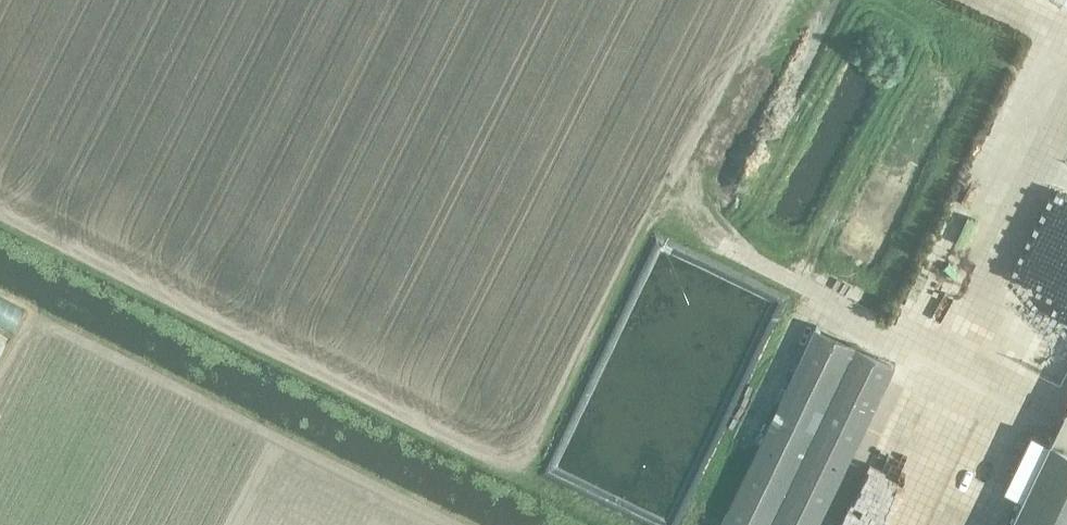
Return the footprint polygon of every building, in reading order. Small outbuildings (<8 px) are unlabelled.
[(11,330),(24,305),(0,292),(0,324),(11,330)] [(896,363),(816,325),(720,524),(818,524),(896,363)] [(1050,440),(1034,432),(1007,487),(1024,495),(1010,524),(1066,524),(1066,407),(1050,440)]
